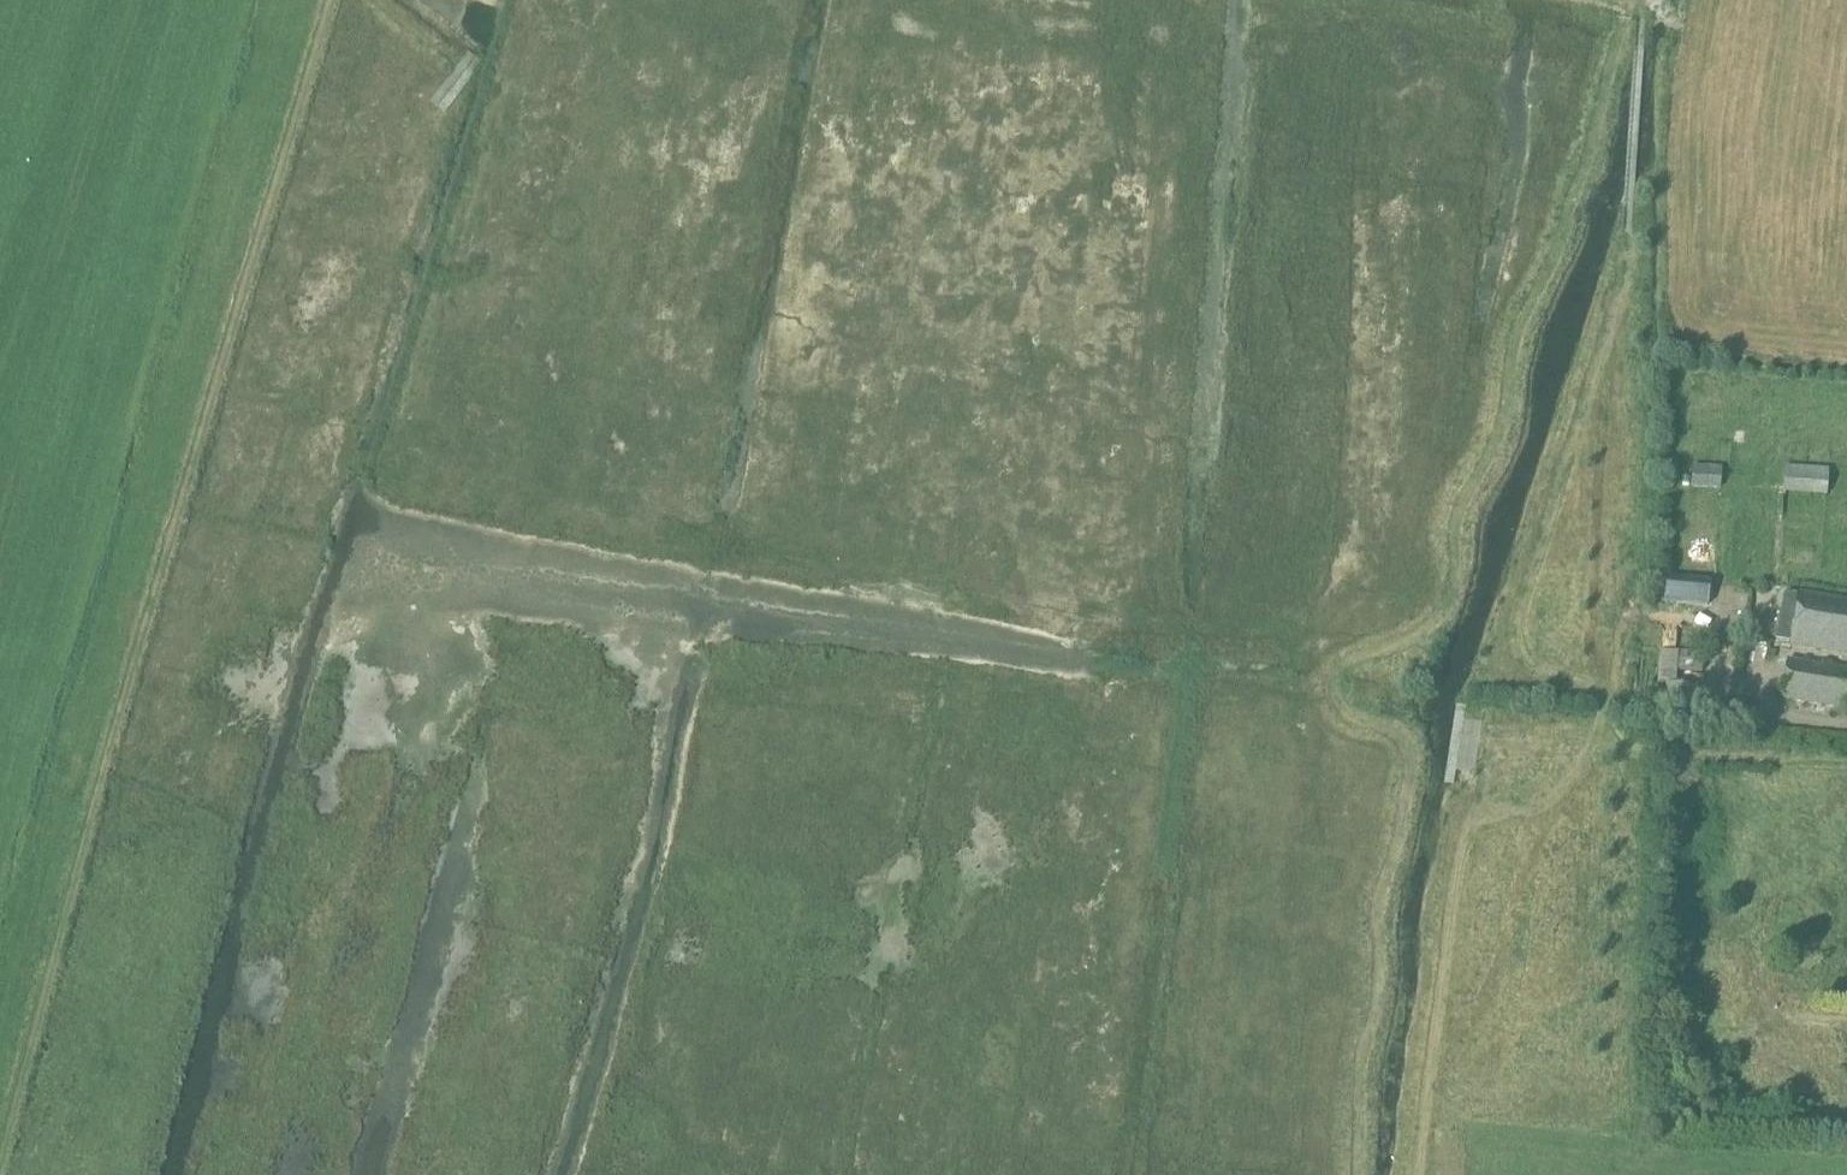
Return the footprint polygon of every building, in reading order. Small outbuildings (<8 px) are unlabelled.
[(1775,461),(1775,489),(1793,489),(1793,503),(1834,503),(1834,441),(1793,441),(1793,461),(1775,461)] [(1798,594),(1789,648),(1846,657),(1846,602),(1798,594)] [(1788,660),(1780,701),(1846,712),(1846,670),(1788,660)] [(1657,1169),(1670,1169),(1670,1150),(1657,1150),(1657,1169)]
